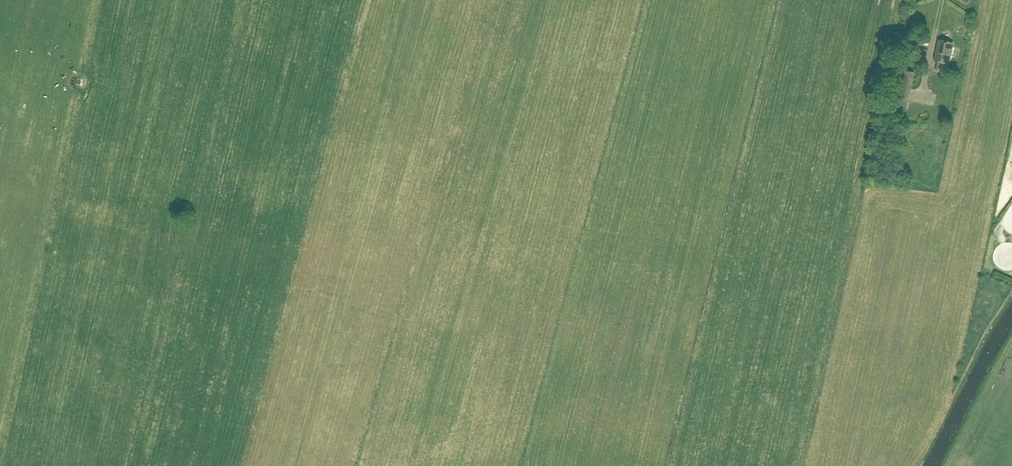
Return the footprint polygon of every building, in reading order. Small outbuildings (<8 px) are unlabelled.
[(936,71),(946,73),(953,44),(938,40),(934,60),(938,61),(936,71)] [(914,74),(900,71),(894,98),(908,101),(914,74)]
